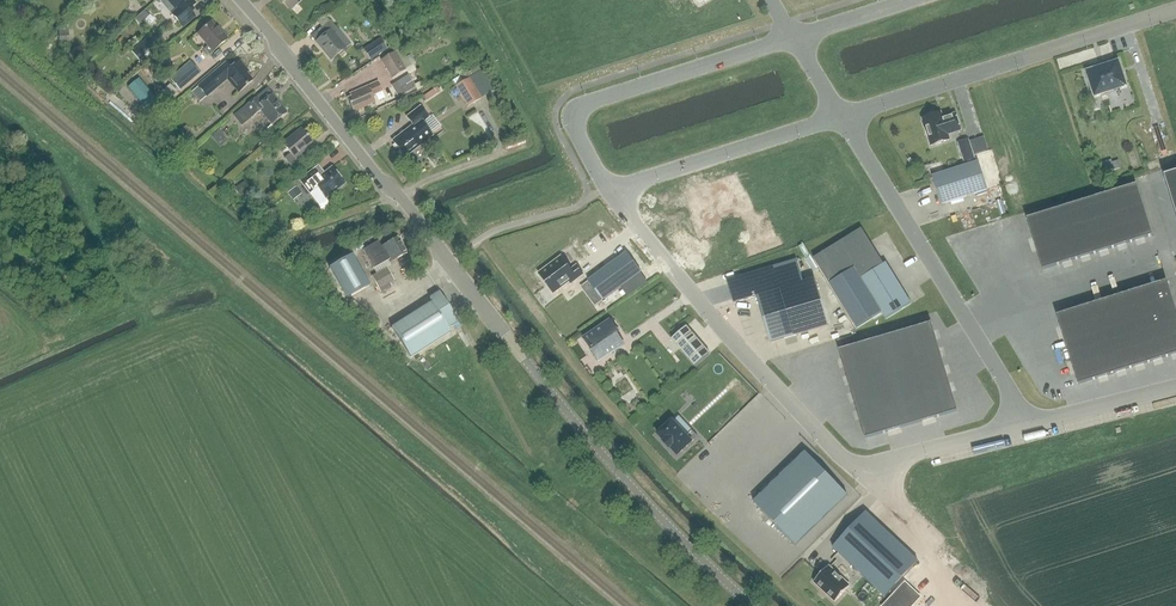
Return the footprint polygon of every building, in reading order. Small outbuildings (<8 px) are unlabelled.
[(161,2),(172,14),(177,9),(169,0),(163,0),(161,2)] [(194,5),(190,0),(169,0),(177,9),(172,14),(181,25),(193,15),(188,10),(194,5)] [(301,0),(280,0),(289,10),(301,0)] [(323,36),(315,42),(320,48),(322,47),(332,59),(344,49),(332,35),(338,30),(330,20),(318,30),(323,36)] [(209,55),(226,40),(211,22),(199,32),(209,44),(204,49),(209,55)] [(70,44),(69,29),(58,30),(59,44),(70,44)] [(147,38),(131,50),(141,62),(157,50),(147,38)] [(381,41),(365,52),(370,60),(387,49),(381,41)] [(395,51),(380,60),(391,78),(406,69),(395,51)] [(153,74),(170,67),(165,56),(149,63),(153,74)] [(179,90),(199,73),(190,62),(170,79),(179,90)] [(241,91),(253,80),(237,62),(231,68),(226,62),(197,88),(205,98),(229,77),(241,91)] [(1095,96),(1096,95),(1125,86),(1117,63),(1087,72),(1095,96)] [(410,73),(393,83),(399,95),(417,85),(410,73)] [(129,86),(149,107),(159,98),(139,77),(129,86)] [(469,77),(455,86),(468,106),(481,98),(477,91),(469,77)] [(372,95),(382,91),(378,81),(350,94),(351,96),(348,98),(353,111),(375,102),(372,95)] [(170,84),(161,92),(167,100),(177,92),(170,84)] [(286,114),(276,101),(277,100),(272,94),(262,102),(257,97),(234,116),(242,126),(262,109),(273,124),(286,114)] [(405,157),(433,135),(422,122),(429,117),(420,106),(406,117),(413,125),(392,141),(405,157)] [(923,118),(924,120),(923,121),(925,128),(926,129),(932,146),(949,140),(947,134),(960,129),(956,115),(945,118),(945,120),(942,121),(940,113),(923,118)] [(147,115),(135,126),(139,131),(152,121),(147,115)] [(221,129),(211,137),(217,144),(227,136),(221,129)] [(305,159),(300,153),(313,142),(301,129),(283,145),(290,154),(285,158),(294,168),(305,159)] [(175,142),(185,151),(197,139),(188,130),(175,142)] [(974,160),(973,155),(968,139),(957,143),(963,163),(974,160)] [(979,161),(932,176),(941,205),(988,190),(979,161)] [(1118,161),(1112,163),(1114,170),(1120,168),(1118,161)] [(314,169),(299,181),(310,195),(318,189),(325,199),(343,185),(330,168),(324,173),(320,177),(314,169)] [(1164,177),(1175,214),(1175,173),(1164,177)] [(244,182),(235,188),(240,196),(250,190),(244,182)] [(1027,219),(1042,269),(1153,235),(1137,184),(1027,219)] [(296,187),(288,193),(293,200),(302,194),(296,187)] [(862,228),(814,258),(830,284),(855,268),(861,277),(883,264),(862,228)] [(390,261),(406,252),(397,236),(381,245),(379,241),(364,249),(375,268),(389,259),(390,261)] [(626,251),(588,280),(602,299),(641,271),(626,251)] [(353,256),(330,269),(348,300),(371,287),(353,256)] [(561,257),(539,274),(547,286),(552,282),(558,290),(570,282),(571,284),(583,274),(576,265),(569,271),(567,267),(568,266),(561,257)] [(733,303),(757,296),(802,282),(795,259),(726,280),(733,303)] [(911,303),(886,262),(883,264),(861,277),(855,268),(830,284),(857,328),(883,312),(886,319),(911,303)] [(387,267),(371,276),(381,293),(392,286),(390,284),(395,281),(387,267)] [(815,279),(802,282),(757,296),(771,343),(829,325),(815,279)] [(1056,315),(1078,384),(1175,354),(1175,310),(1167,281),(1056,315)] [(432,302),(391,328),(410,358),(451,332),(448,328),(458,322),(439,292),(429,298),(432,302)] [(599,361),(624,344),(617,334),(619,333),(610,321),(584,339),(599,361)] [(865,438),(957,411),(931,323),(839,350),(865,438)] [(862,334),(864,341),(900,332),(899,325),(862,334)] [(672,339),(695,366),(710,354),(686,326),(672,339)] [(580,332),(573,337),(576,341),(583,337),(580,332)] [(678,416),(672,421),(686,436),(692,430),(678,416)] [(672,421),(659,434),(665,441),(664,442),(670,449),(672,448),(678,454),(697,436),(692,430),(686,436),(672,421)] [(804,452),(753,501),(793,543),(796,546),(846,497),(844,495),(804,452)] [(833,547),(832,547),(885,596),(918,561),(886,531),(865,512),(833,547)] [(828,566),(814,582),(835,602),(850,586),(839,576),(828,566)] [(883,605),(912,605),(921,597),(905,582),(883,605)]
